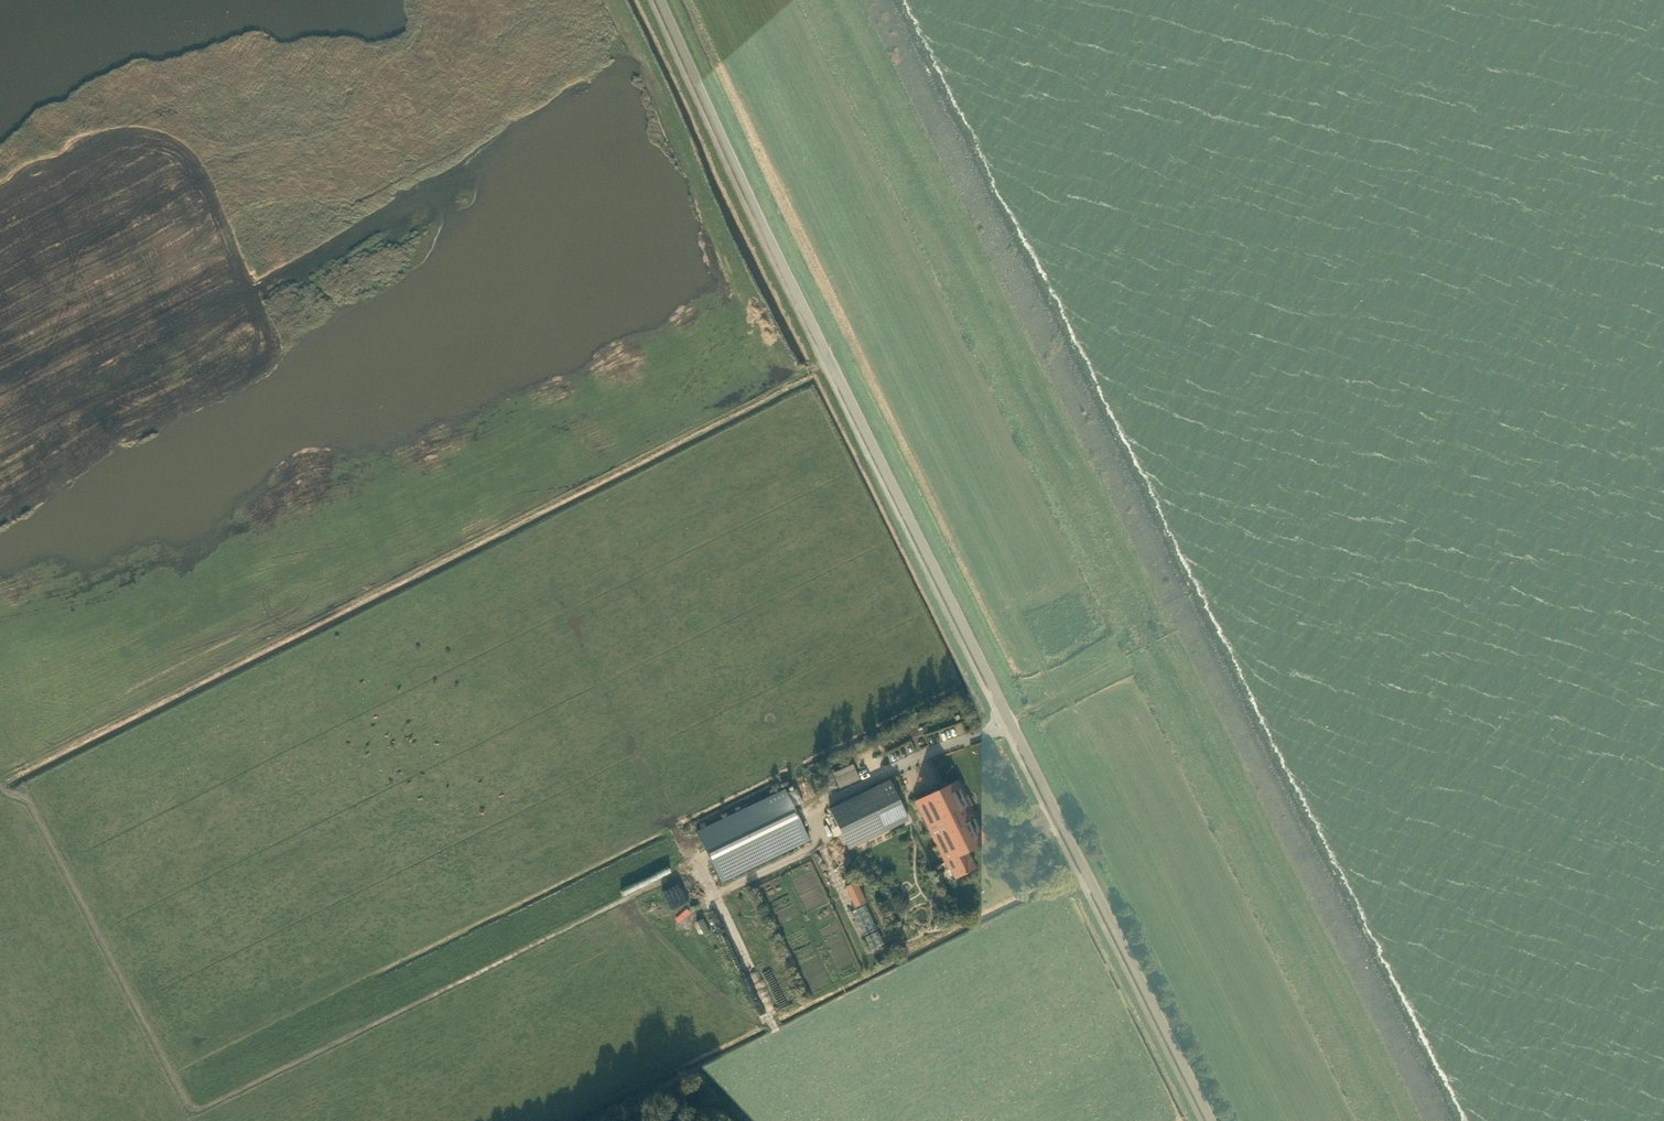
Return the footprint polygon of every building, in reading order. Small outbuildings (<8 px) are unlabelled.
[(814,777),(818,788),(829,784),(825,773),(814,777)] [(828,809),(847,850),(908,820),(888,780),(828,809)] [(929,796),(913,804),(946,870),(949,869),(954,879),(974,869),(966,852),(986,842),(957,782),(941,790),(938,786),(927,791),(929,796)] [(808,841),(792,808),(802,803),(795,789),(786,794),(784,789),(695,831),(720,883),(808,841)] [(855,882),(845,887),(850,897),(860,892),(855,882)] [(862,950),(875,944),(866,922),(865,923),(857,904),(848,908),(856,928),(853,929),(862,950)] [(884,960),(882,955),(874,958),(877,964),(884,960)]
